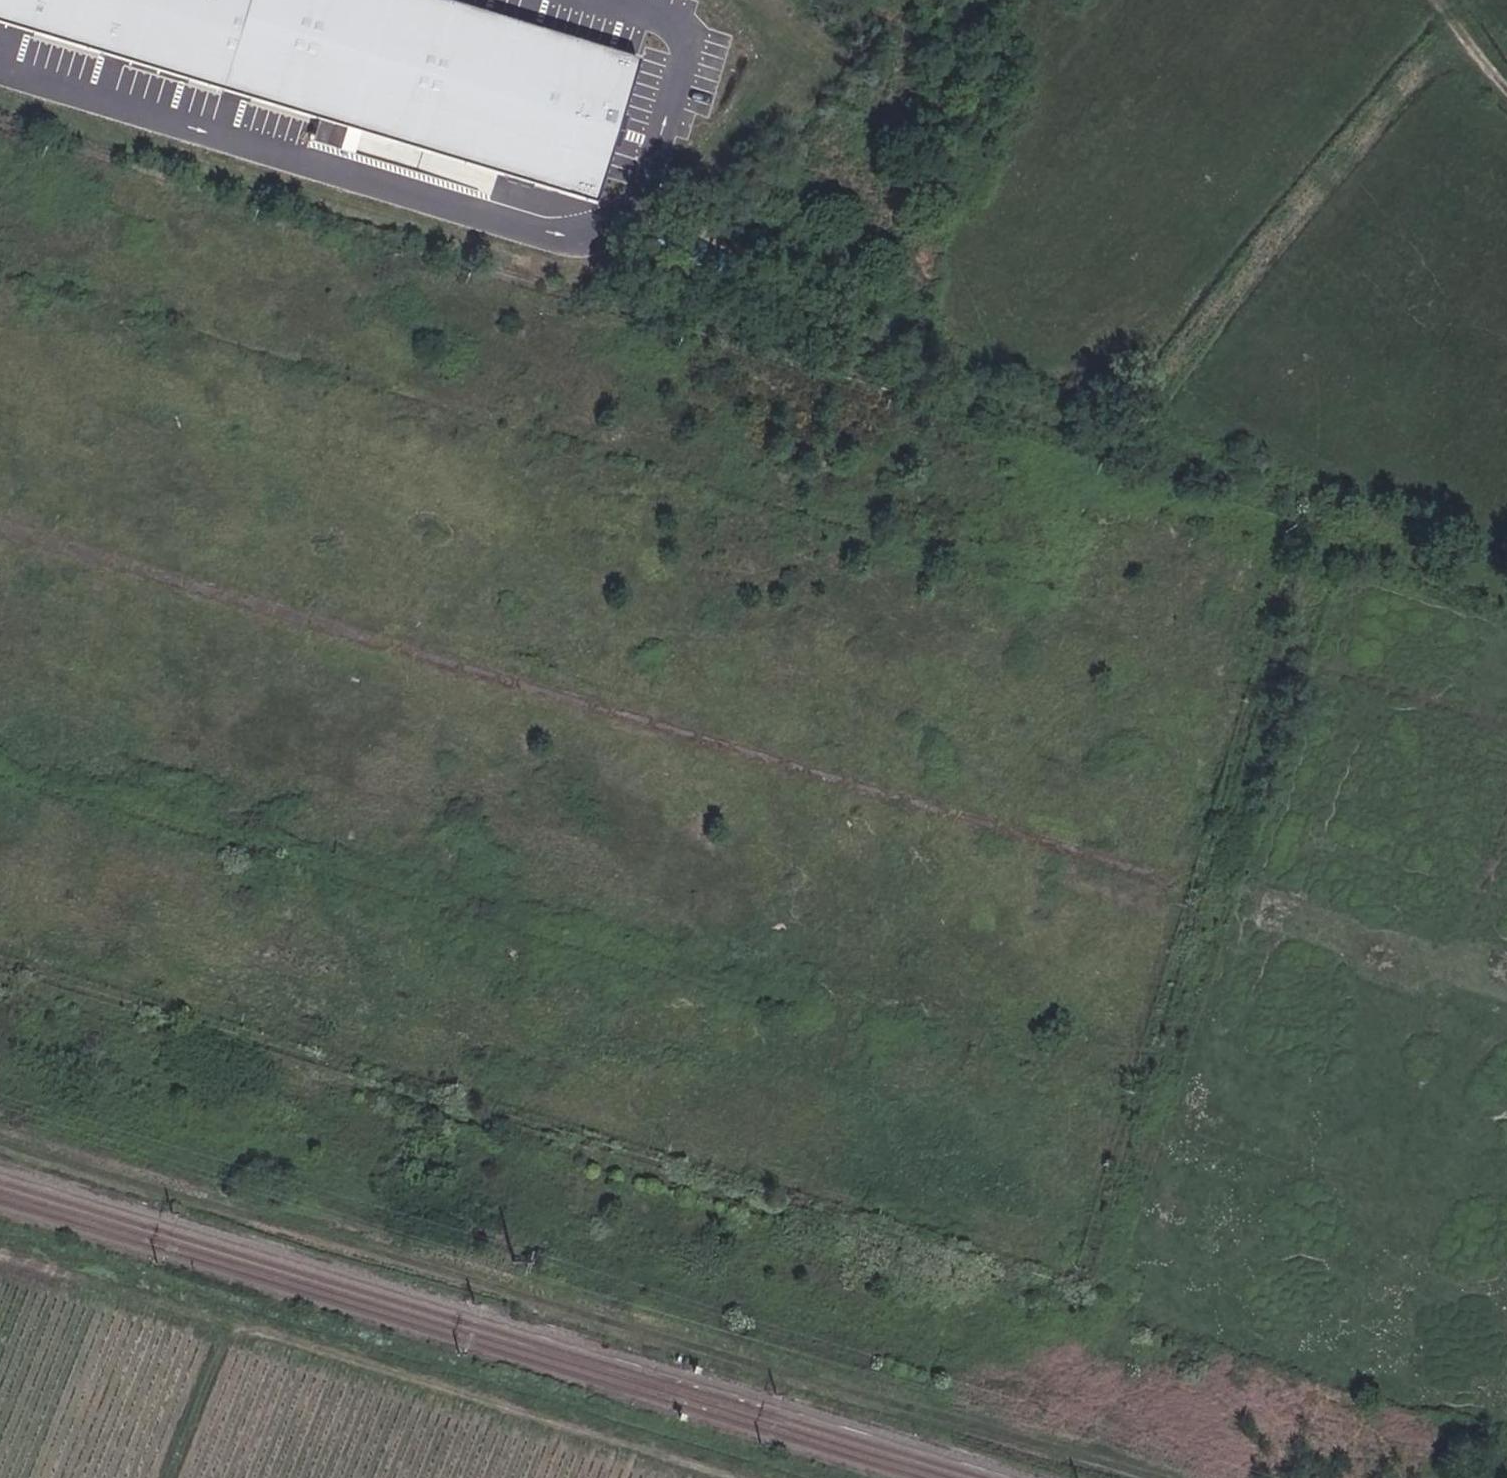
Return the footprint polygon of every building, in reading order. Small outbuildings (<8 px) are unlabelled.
[(597,200),(640,60),(443,0),(0,0),(0,18),(597,200)]
